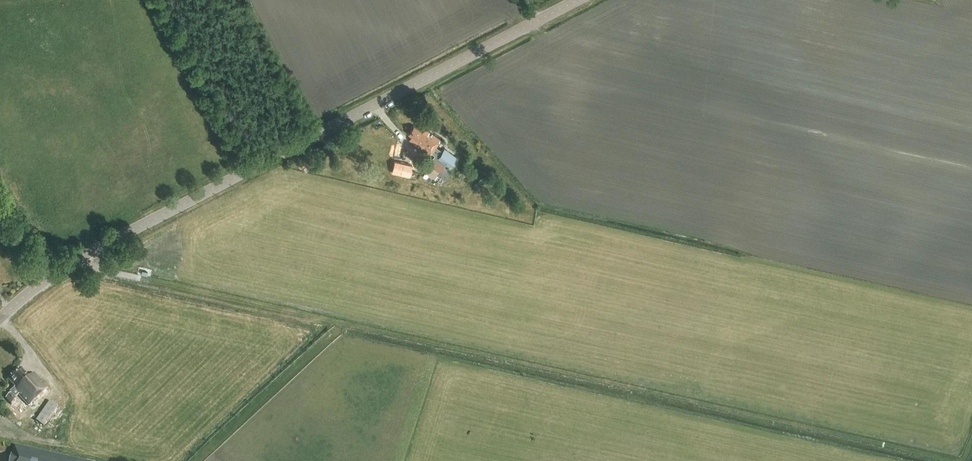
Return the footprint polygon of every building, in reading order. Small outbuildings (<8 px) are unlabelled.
[(430,155),(440,140),(431,134),(431,136),(428,134),(429,132),(419,126),(417,129),(414,126),(409,134),(412,136),(409,140),(416,144),(416,143),(419,144),(418,146),(430,155)] [(442,173),(448,177),(454,170),(436,156),(426,169),(438,178),(442,173)] [(395,161),(392,172),(409,176),(412,165),(395,161)] [(20,369),(8,380),(15,388),(14,389),(18,394),(29,406),(48,389),(34,374),(29,378),(20,369)] [(11,394),(6,399),(15,409),(21,404),(11,394)] [(50,401),(36,421),(44,427),(44,426),(48,420),(58,407),(50,401)] [(12,446),(8,460),(79,460),(12,446)]
